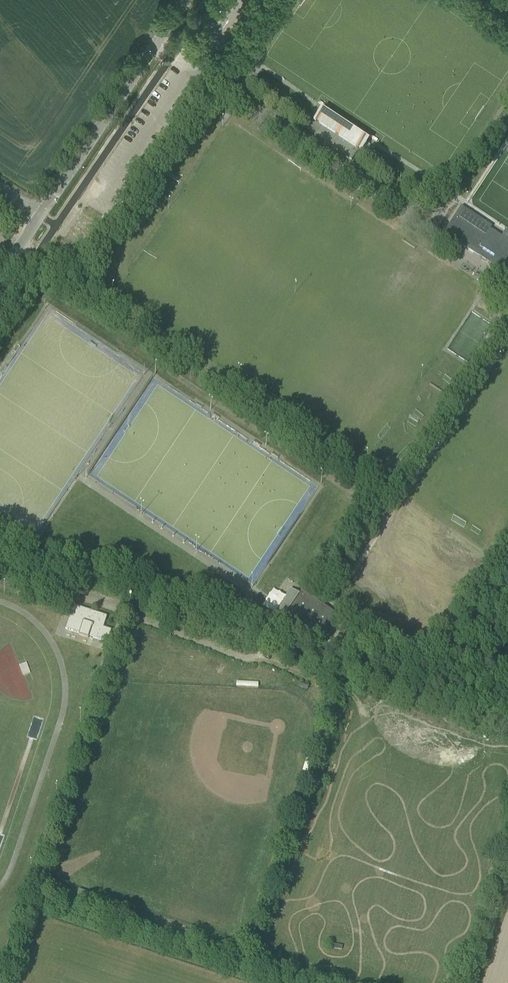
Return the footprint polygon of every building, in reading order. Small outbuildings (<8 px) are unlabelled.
[(334,147),(332,149),(351,161),(358,151),(361,154),(366,145),(370,148),(372,145),(317,109),(315,111),(319,114),(313,122),(321,127),(314,136),(329,146),(330,145),(334,147)] [(40,272),(47,277),(54,266),(48,261),(40,272)] [(342,618),(302,591),(299,594),(290,589),(271,618),(298,636),(304,628),(326,642),(342,618)] [(88,639),(88,637),(107,644),(111,630),(103,627),(106,617),(73,606),(65,630),(79,635),(78,636),(88,639)] [(342,629),(331,645),(338,650),(349,633),(342,629)] [(26,663),(20,665),(20,666),(21,667),(24,675),(30,673),(26,663)]
